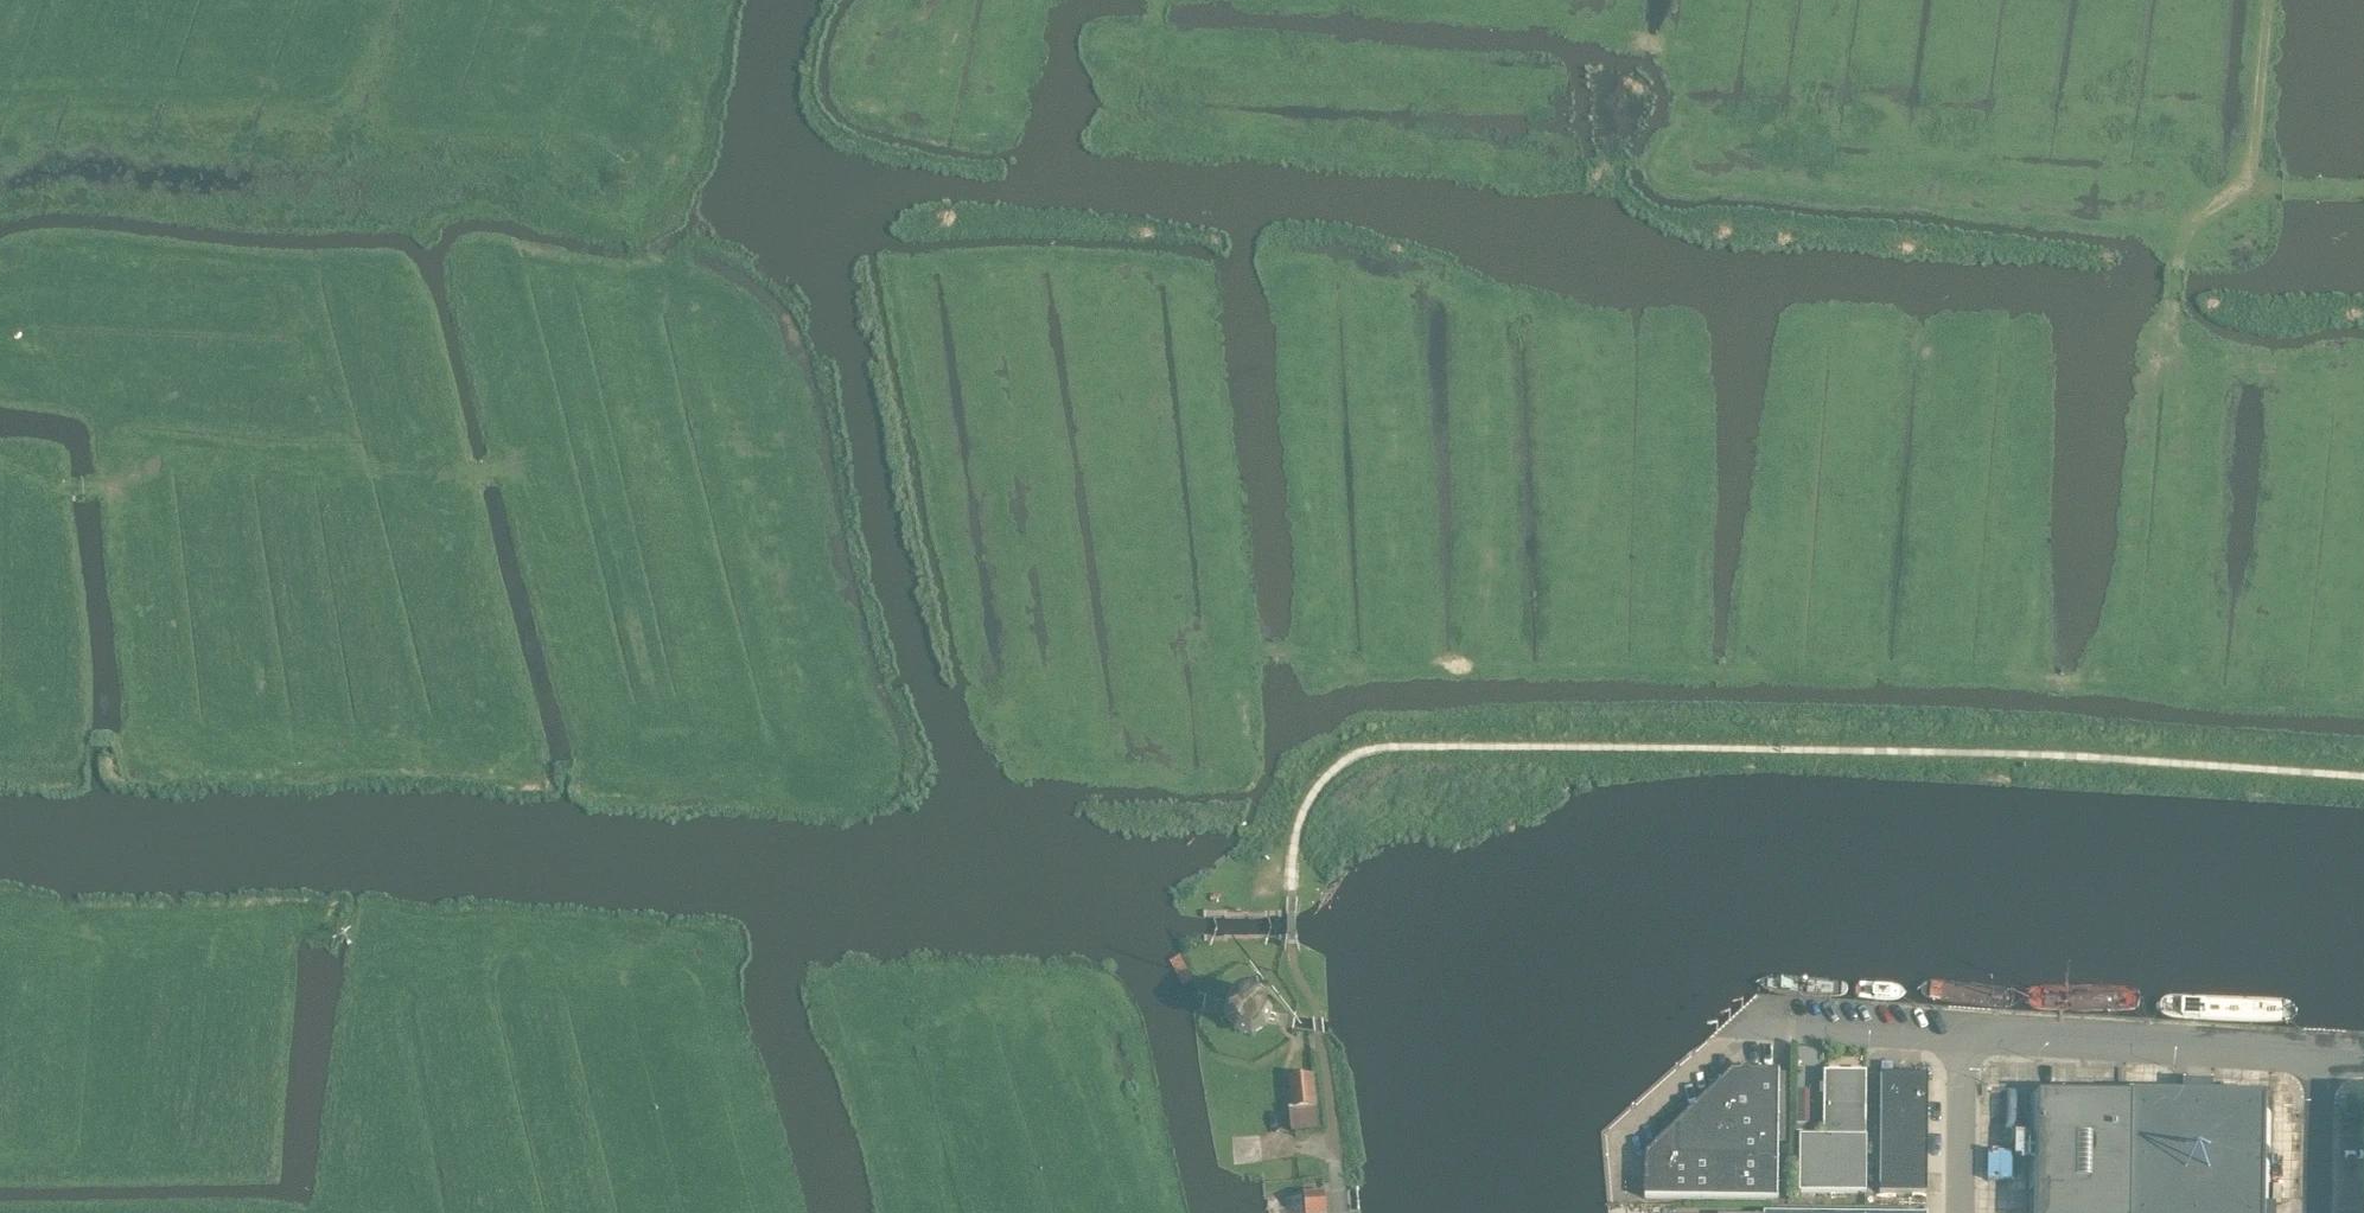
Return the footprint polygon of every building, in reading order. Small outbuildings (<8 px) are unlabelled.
[(1227,999),(1228,999),(1225,1011),(1224,1011),(1223,1015),(1226,1015),(1233,1027),(1232,1030),(1236,1032),(1238,1030),(1249,1033),(1249,1035),(1254,1034),(1253,1032),(1265,1025),(1268,1026),(1269,1021),(1267,1021),(1270,1009),(1272,1009),(1273,1005),(1270,1004),(1263,994),(1264,990),(1259,989),(1259,990),(1246,987),(1247,986),(1242,985),(1240,989),(1230,995),(1228,994),(1227,999)] [(1644,1196),(1777,1197),(1779,1070),(1750,1070),(1746,1066),(1733,1079),(1727,1073),(1645,1152),(1644,1196)] [(1824,1070),(1824,1135),(1799,1135),(1799,1191),(1866,1192),(1866,1135),(1865,1135),(1865,1071),(1824,1070)] [(1879,1192),(1927,1192),(1928,1073),(1880,1073),(1879,1192)] [(1294,1128),(1314,1126),(1319,1125),(1313,1074),(1289,1077),(1292,1106),(1294,1128)] [(2123,1085),(2031,1084),(2029,1212),(2122,1212),(2123,1085)] [(2122,1212),(2269,1212),(2271,1095),(2263,1087),(2123,1085),(2122,1212)] [(1304,1191),(1306,1212),(1326,1212),(1324,1190),(1304,1191)]
